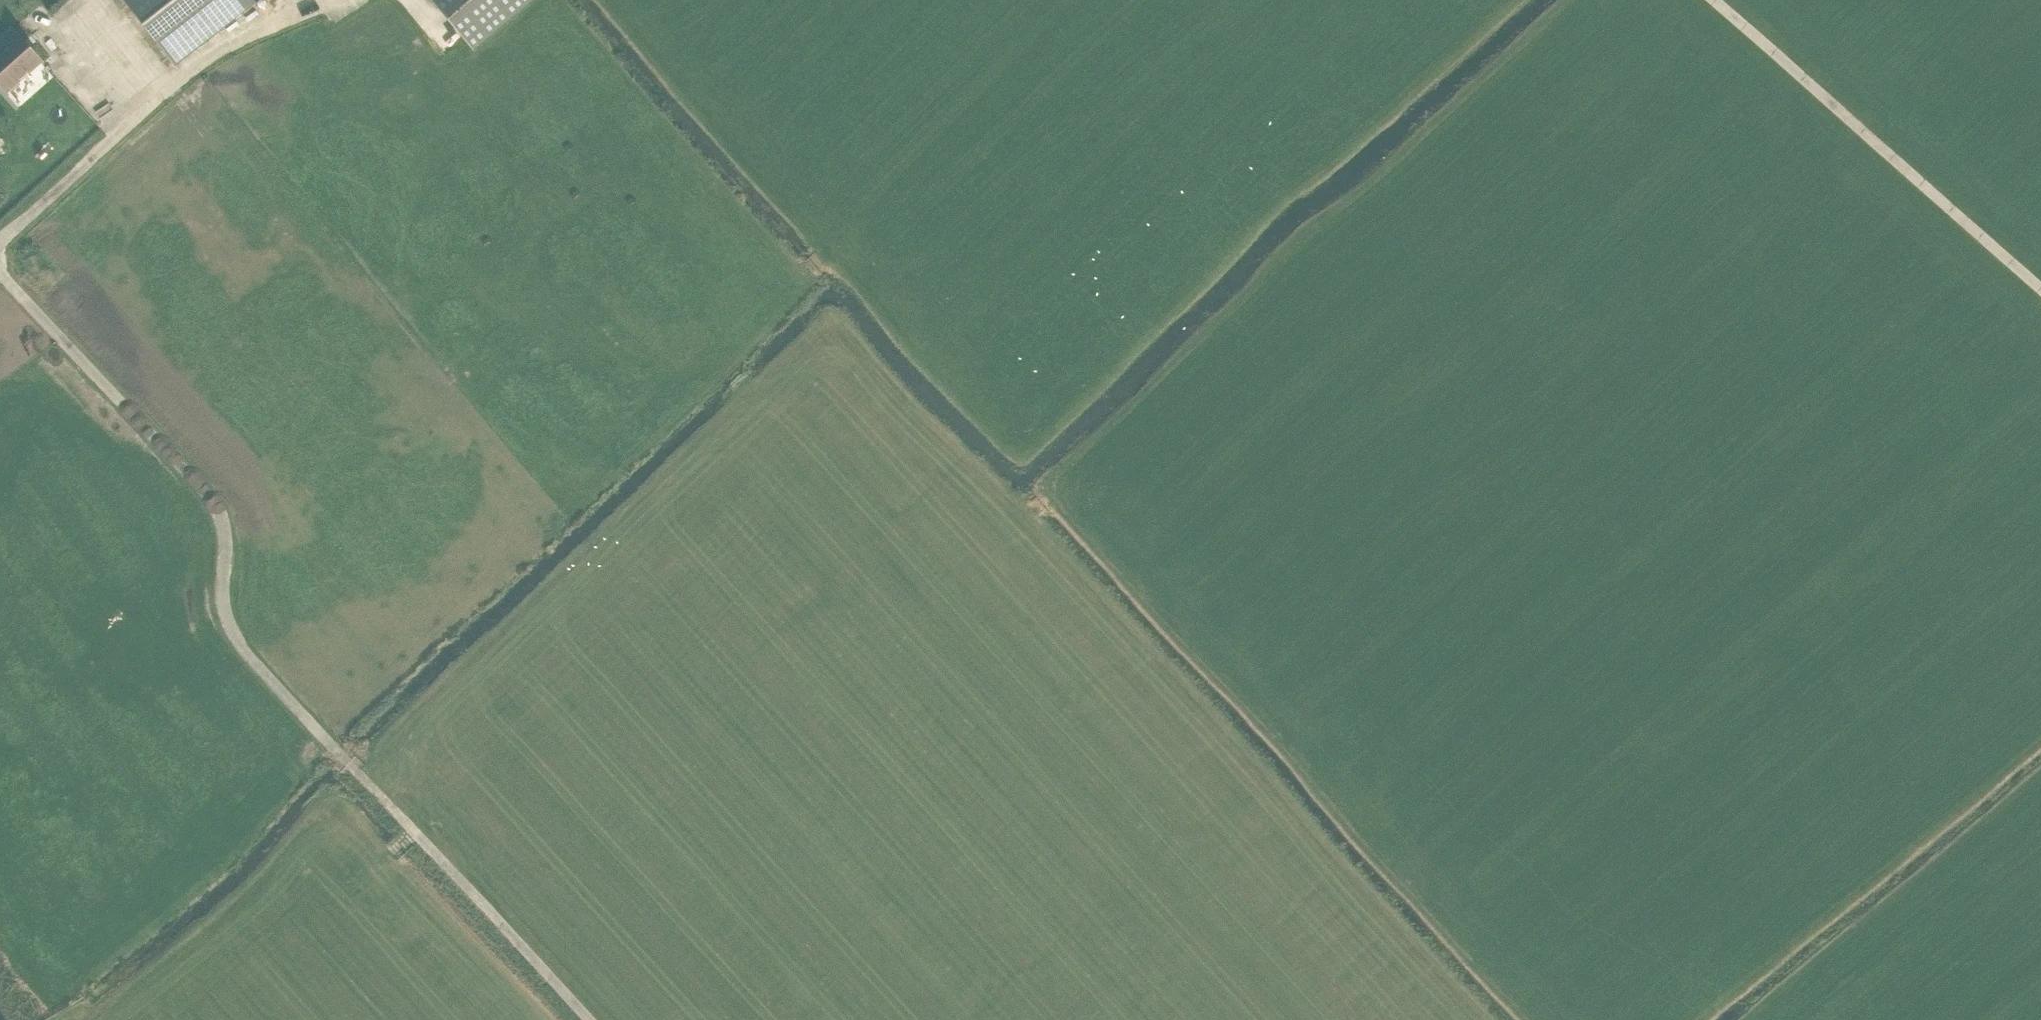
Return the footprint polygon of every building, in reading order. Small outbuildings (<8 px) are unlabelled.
[(174,64),(256,0),(125,0),(174,64)] [(473,49),(532,0),(432,0),(473,49)] [(41,60),(13,28),(0,39),(0,41),(4,45),(0,49),(0,85),(6,92),(41,60)]
